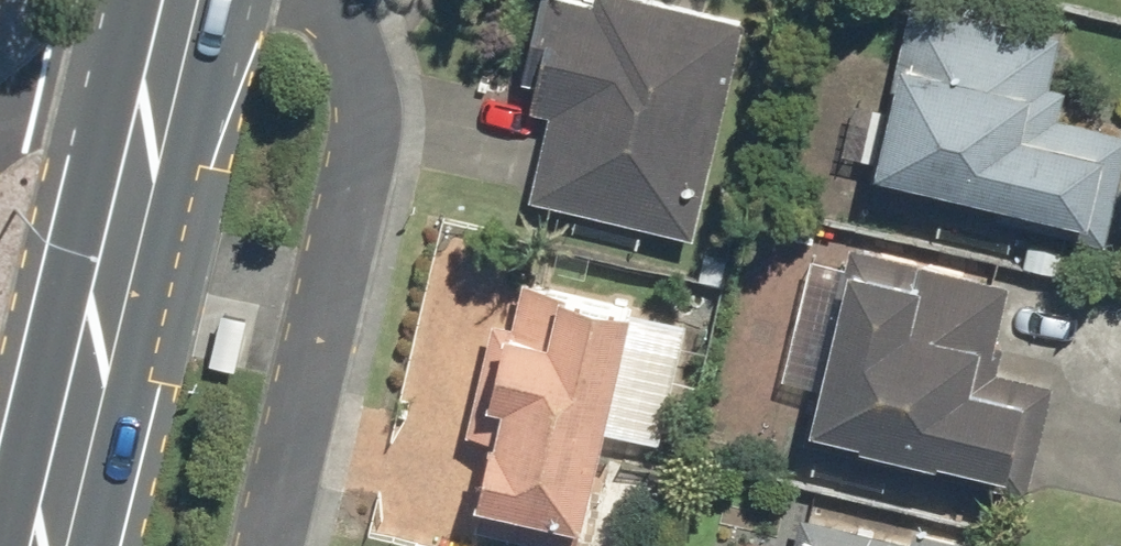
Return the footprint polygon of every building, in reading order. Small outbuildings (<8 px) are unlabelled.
[(690,239),(743,18),(665,0),(587,0),(586,2),(577,0),(531,0),(512,80),(528,84),(521,111),(544,117),(524,200),(690,239)] [(1105,247),(1120,174),(1120,132),(1059,118),(1065,91),(1046,87),(1058,33),(910,0),(905,0),(864,180),(990,208),(987,221),(1105,247)] [(843,246),(797,441),(1027,495),(1052,388),(985,373),(1006,284),(843,246)] [(628,307),(516,282),(506,326),(485,322),(459,436),(483,441),(463,530),(536,545),(574,545),(628,307)] [(793,514),(785,545),(989,545),(912,526),(908,543),(793,514)]
